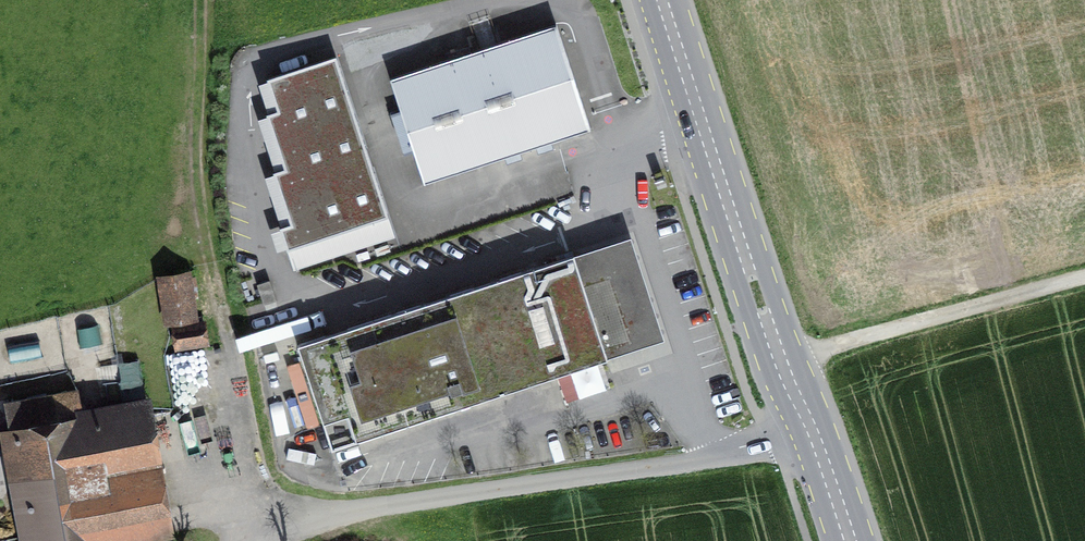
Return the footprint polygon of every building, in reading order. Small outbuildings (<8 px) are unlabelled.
[(555,36),(389,91),(423,192),(589,137),(555,36)] [(627,249),(297,359),(330,459),(661,349),(627,249)] [(190,279),(157,285),(170,358),(209,351),(206,331),(199,332),(190,279)] [(1,409),(7,438),(0,440),(0,448),(18,540),(172,540),(163,493),(109,503),(105,484),(159,474),(147,410),(82,423),(77,395),(1,409)]
